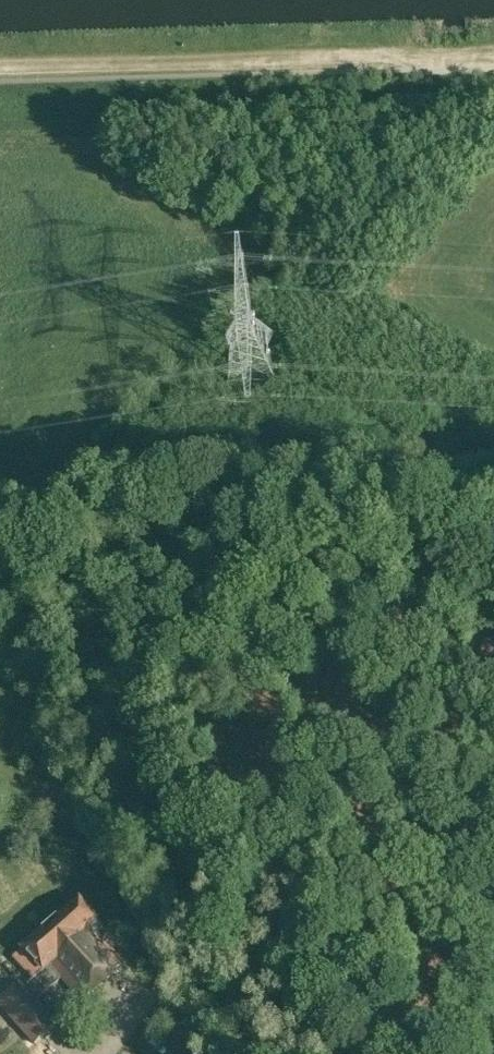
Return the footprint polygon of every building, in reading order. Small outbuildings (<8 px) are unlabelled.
[(2,850),(10,834),(0,829),(0,849),(2,850)] [(34,1044),(57,1023),(37,1000),(61,979),(82,1002),(125,964),(97,932),(103,927),(78,899),(23,948),(44,971),(26,987),(21,981),(0,1000),(0,1006),(34,1044)]
